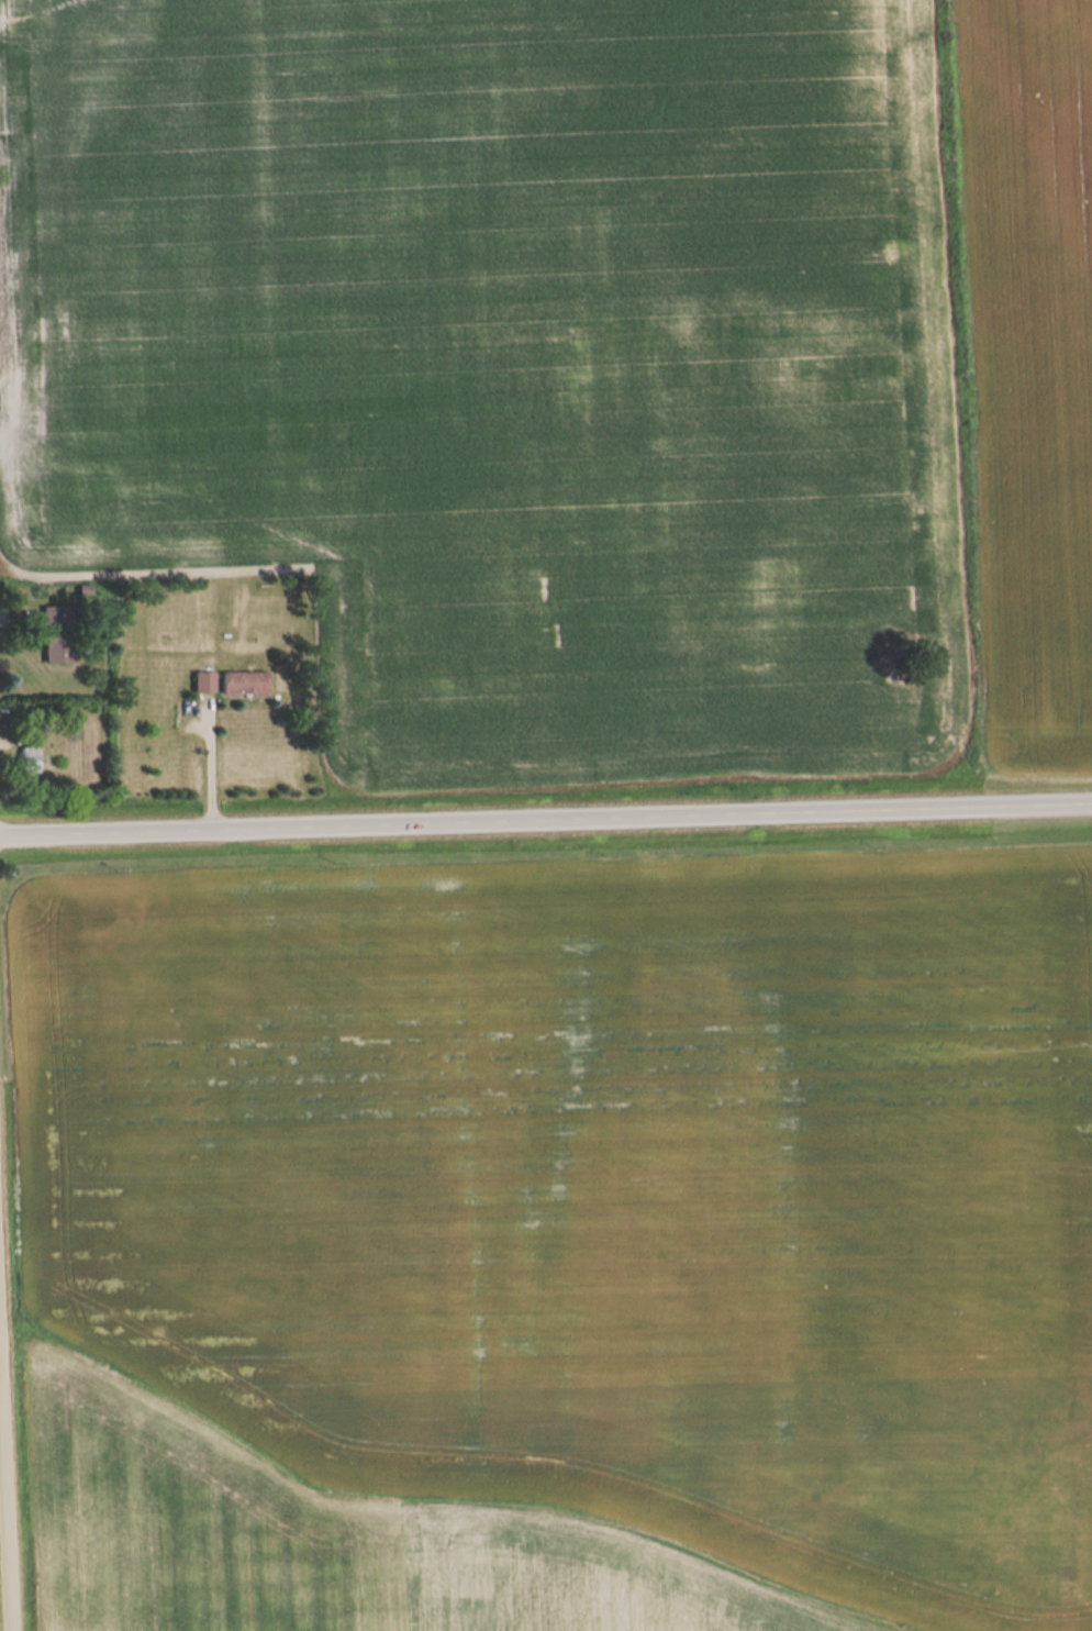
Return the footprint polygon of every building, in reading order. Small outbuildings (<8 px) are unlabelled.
[(44,607),(45,665),(73,664),(72,607),(44,607)] [(222,672),(222,695),(267,695),(267,672),(222,672)] [(215,693),(215,673),(195,673),(195,693),(215,693)] [(38,747),(21,747),(21,775),(38,775),(38,747)]
